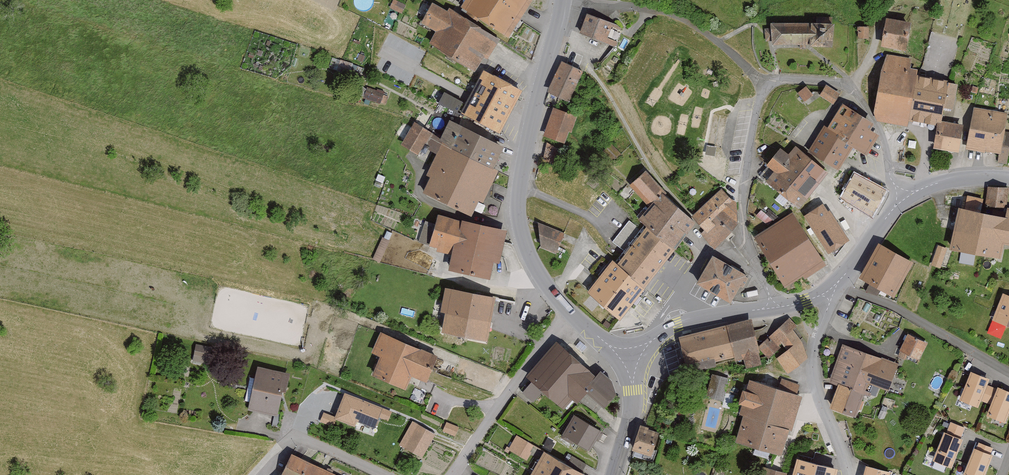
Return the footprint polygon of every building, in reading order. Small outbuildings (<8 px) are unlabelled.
[(461,6),(508,37),(532,0),(465,0),(461,6)] [(504,39),(452,7),(450,11),(436,2),(422,23),(436,32),(429,44),(480,76),(504,39)] [(624,25),(590,11),(581,33),(615,47),(624,25)] [(841,24),(775,21),(774,44),(840,46),(841,24)] [(911,25),(888,21),(882,48),(905,53),(911,25)] [(869,27),(858,26),(857,38),(869,39),(869,27)] [(584,70),(561,60),(548,91),(571,101),(584,70)] [(526,89),(489,70),(480,88),(475,85),(461,113),(508,137),(523,106),(518,104),(526,89)] [(889,70),(881,110),(889,123),(937,131),(942,121),(947,122),(950,123),(950,120),(958,83),(889,70)] [(820,94),(834,103),(841,91),(827,83),(820,94)] [(798,92),(806,100),(814,92),(807,84),(798,92)] [(368,85),(364,95),(381,102),(385,91),(368,85)] [(444,91),(440,102),(459,110),(464,99),(444,91)] [(875,128),(879,121),(847,102),(830,129),(857,146),(873,156),(886,135),(875,128)] [(577,115),(554,106),(543,134),(567,143),(577,115)] [(977,108),(972,148),(1005,153),(1008,126),(1008,113),(977,108)] [(510,147),(456,118),(446,142),(499,167),(510,147)] [(973,124),(950,120),(950,123),(947,122),(943,148),(968,152),(973,124)] [(419,155),(434,133),(416,121),(402,142),(419,155)] [(857,146),(830,129),(827,127),(813,149),(843,168),(857,146)] [(499,167),(446,142),(430,175),(434,177),(427,192),(476,216),(483,201),(486,202),(502,170),(499,167)] [(831,170),(800,147),(794,155),(782,147),(769,164),(777,170),(770,179),(805,204),(831,170)] [(653,209),(667,192),(650,170),(633,184),(653,209)] [(887,189),(858,174),(846,198),(875,212),(887,189)] [(724,187),(698,215),(705,221),(698,230),(718,247),(741,222),(743,210),(738,200),(724,187)] [(1008,188),(987,188),(987,208),(1008,209),(1008,188)] [(698,215),(667,192),(653,209),(644,220),(650,225),(681,249),(698,230),(705,221),(698,215)] [(967,196),(965,211),(959,209),(951,250),(1000,260),(1003,245),(1008,246),(1008,213),(1008,220),(981,214),(983,199),(967,196)] [(826,202),(802,219),(822,249),(828,245),(833,253),(853,240),(826,202)] [(799,212),(760,236),(791,287),(830,263),(822,249),(802,219),(799,212)] [(499,266),(507,231),(437,213),(428,248),(460,256),(457,267),(488,275),(491,264),(499,266)] [(644,229),(630,218),(613,241),(626,251),(644,229)] [(681,249),(650,225),(617,266),(647,290),(669,264),(681,249)] [(565,234),(548,227),(540,237),(540,248),(556,255),(565,234)] [(380,260),(391,239),(383,235),(373,256),(380,260)] [(915,265),(878,245),(860,279),(897,299),(915,265)] [(931,266),(940,269),(948,249),(938,245),(931,266)] [(752,275),(718,255),(702,281),(721,292),(737,301),(752,275)] [(647,290),(617,266),(612,262),(586,295),(620,323),(647,290)] [(503,297),(450,286),(445,309),(451,312),(447,333),(494,343),(503,297)] [(1004,295),(992,322),(1008,329),(1008,297),(1004,295)] [(789,319),(768,332),(789,368),(802,361),(804,344),(789,319)] [(752,323),(679,337),(687,368),(734,358),(735,361),(744,359),(746,368),(762,364),(752,323)] [(443,355),(384,330),(375,351),(384,355),(377,372),(410,386),(414,376),(431,383),(443,355)] [(930,342),(911,332),(902,350),(921,360),(930,342)] [(596,376),(556,341),(525,377),(531,382),(522,393),(533,402),(543,391),(563,409),(572,398),(578,403),(587,393),(604,408),(615,394),(612,382),(600,371),(596,376)] [(902,363),(842,341),(828,379),(843,384),(838,396),(834,408),(859,417),(871,383),(892,390),(902,363)] [(193,361),(208,365),(212,348),(197,344),(193,361)] [(292,376),(260,368),(250,410),(282,417),(292,376)] [(991,375),(971,368),(960,398),(979,405),(991,375)] [(714,372),(709,396),(726,400),(731,375),(714,372)] [(806,394),(756,380),(753,392),(746,390),(742,405),(750,407),(740,444),(788,458),(806,394)] [(998,383),(986,414),(1006,421),(1008,413),(1008,387),(998,383)] [(336,420),(355,427),(357,423),(374,430),(382,409),(345,395),(336,420)] [(380,418),(388,422),(392,412),(384,409),(380,418)] [(320,422),(331,426),(335,417),(324,413),(320,422)] [(599,431),(574,416),(562,436),(588,451),(599,431)] [(437,432),(418,422),(405,447),(424,457),(437,432)] [(443,432),(455,437),(459,428),(446,422),(443,432)] [(649,428),(641,426),(633,450),(634,451),(633,456),(653,462),(657,451),(654,450),(659,434),(648,430),(649,428)] [(964,435),(945,428),(933,459),(952,466),(964,435)] [(535,444),(517,434),(508,449),(526,459),(535,444)] [(975,445),(964,474),(986,474),(995,452),(975,445)] [(295,453),(285,474),(342,474),(295,453)] [(545,453),(533,474),(585,474),(545,453)] [(797,453),(792,474),(841,474),(843,467),(797,453)] [(787,470),(766,464),(762,474),(785,474),(787,470)] [(871,464),(868,474),(891,474),(892,470),(871,464)]
